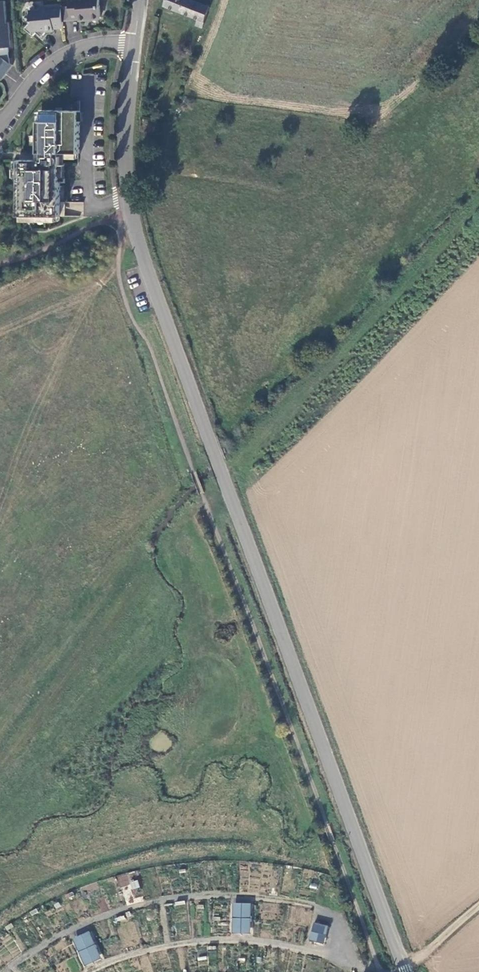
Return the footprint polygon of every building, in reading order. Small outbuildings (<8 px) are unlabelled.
[(71,6),(62,7),(63,22),(79,20),(79,21),(87,21),(87,19),(91,19),(93,20),(99,20),(101,18),(100,0),(70,0),(71,6)] [(165,8),(200,21),(198,27),(203,29),(211,8),(202,5),(191,1),(191,0),(168,0),(165,8)] [(5,1),(0,2),(0,48),(2,48),(3,57),(1,55),(0,56),(0,78),(1,79),(13,66),(10,63),(9,47),(12,47),(10,22),(7,23),(5,1)] [(42,10),(30,11),(31,22),(25,29),(34,36),(38,31),(44,35),(47,32),(54,32),(54,29),(64,28),(63,22),(62,7),(62,6),(44,7),(42,10)] [(71,110),(80,110),(80,102),(71,102),(71,110)] [(38,160),(20,160),(19,216),(61,217),(61,201),(61,166),(64,166),(64,154),(80,154),(80,111),(67,111),(44,110),(44,121),(39,121),(38,160)] [(138,879),(128,882),(126,873),(118,875),(125,904),(143,900),(138,879)] [(252,904),(232,904),(232,934),(251,936),(252,904)] [(329,926),(315,922),(311,941),(324,946),(329,926)] [(91,932),(72,939),(85,968),(103,961),(91,932)]
